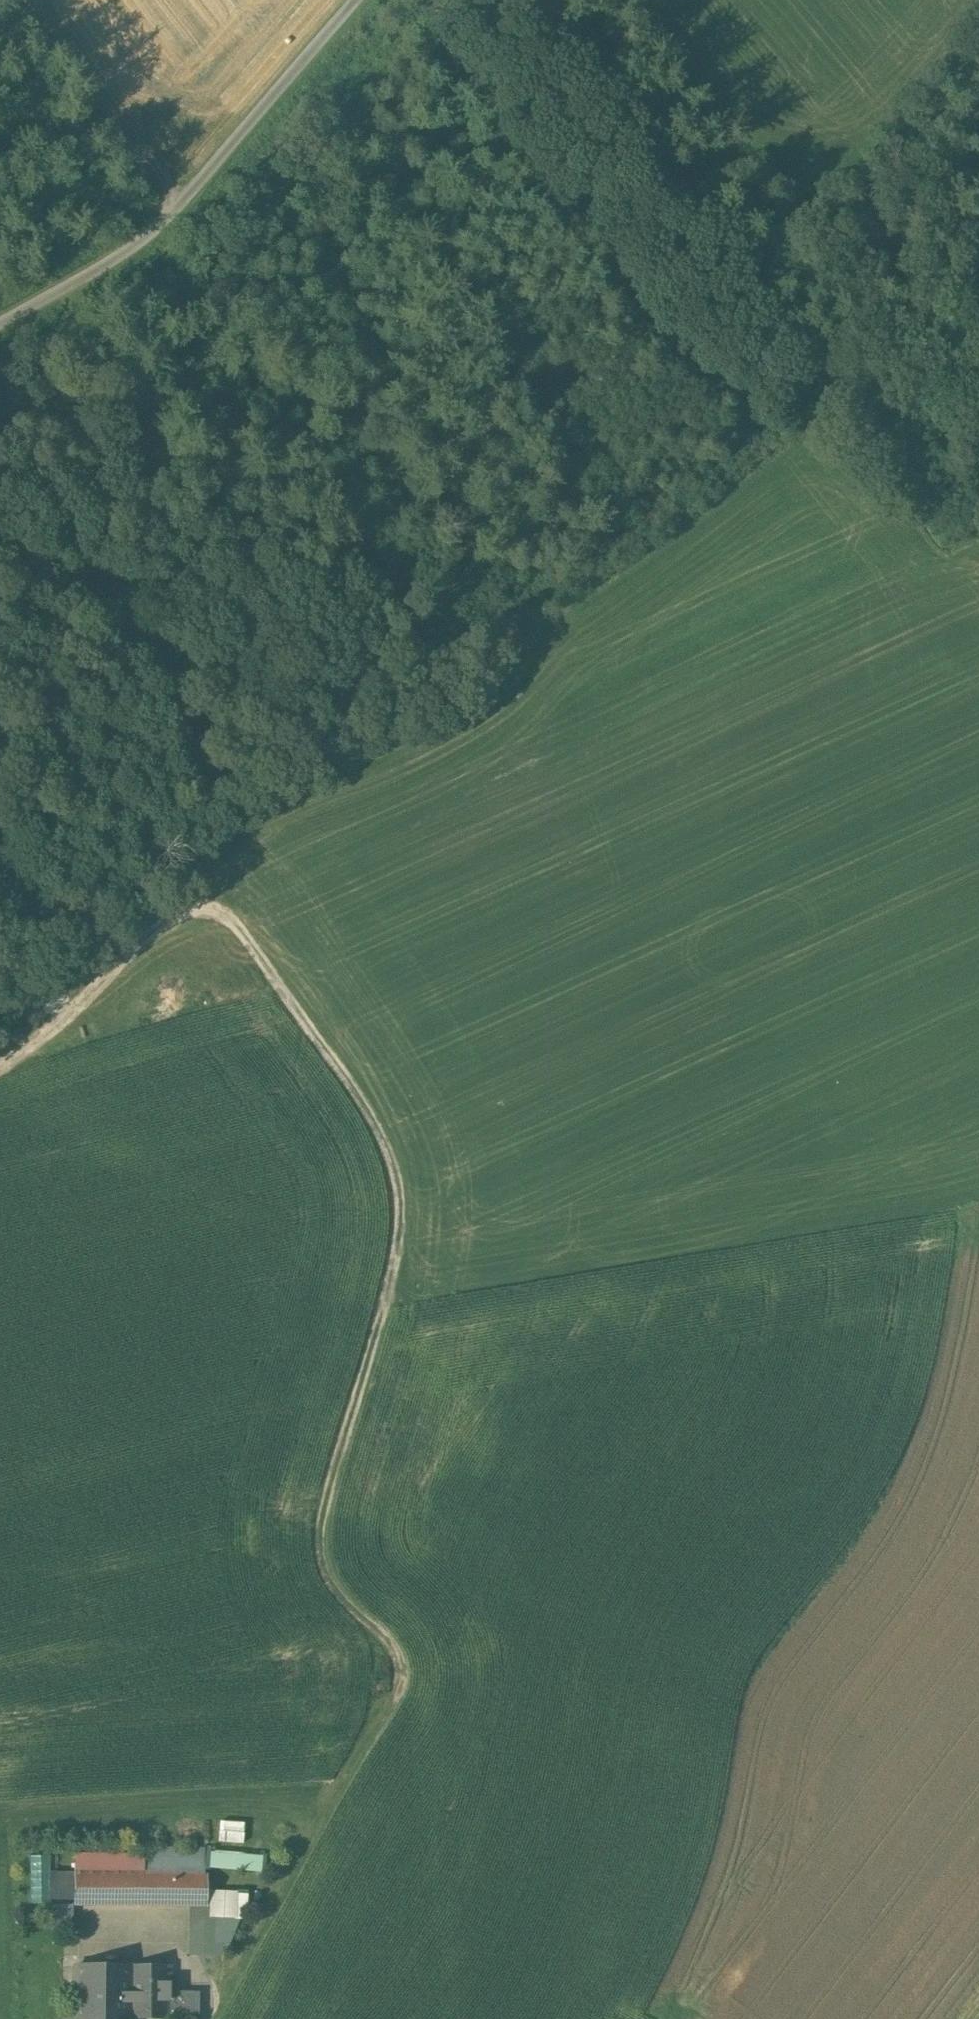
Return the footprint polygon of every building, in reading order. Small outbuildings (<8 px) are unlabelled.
[(146,1843),(145,1867),(204,1868),(204,1846),(146,1843)] [(49,1852),(28,1852),(28,1903),(49,1903),(49,1852)] [(145,1867),(77,1867),(77,1903),(204,1904),(204,1868),(145,1867)] [(69,1924),(69,1902),(52,1902),(52,1924),(69,1924)] [(76,1967),(62,1966),(62,2001),(75,2001),(76,1967)] [(168,1968),(76,1967),(75,2001),(75,2006),(130,2007),(130,2015),(167,2016),(168,1968)] [(75,2006),(75,2018),(130,2018),(130,2015),(130,2007),(75,2006)]
